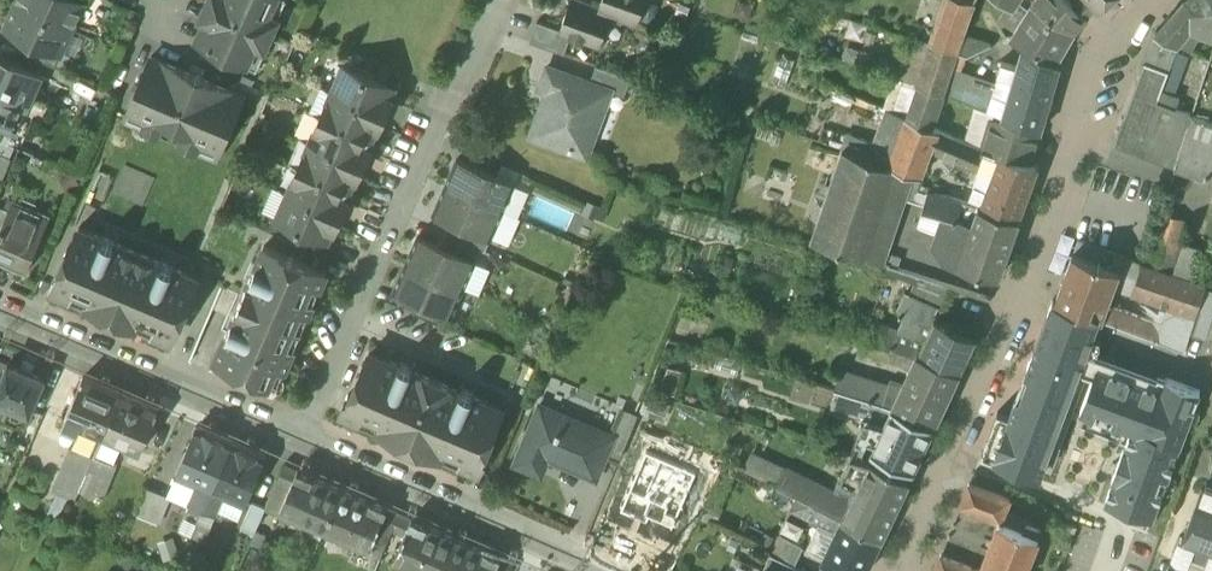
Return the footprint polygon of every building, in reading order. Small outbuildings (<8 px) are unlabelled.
[(16,4),(72,29),(73,28),(83,5),(84,3),(78,0),(18,0),(17,3),(16,4)] [(212,8),(271,35),(278,20),(271,17),(279,0),(215,0),(212,8)] [(612,13),(614,7),(601,2),(599,8),(578,0),(572,0),(561,30),(560,31),(572,35),(587,41),(600,45),(612,13)] [(601,2),(614,7),(612,13),(637,22),(645,0),(602,0),(601,2)] [(957,51),(963,35),(974,0),(945,0),(931,42),(957,51)] [(1075,32),(1088,17),(1068,0),(1035,0),(1032,4),(1075,32)] [(1190,50),(1203,29),(1211,33),(1211,0),(1182,0),(1159,27),(1156,31),(1179,44),(1190,50)] [(61,53),(72,29),(16,4),(12,13),(9,14),(5,23),(7,29),(23,36),(35,41),(61,53)] [(1011,38),(1024,46),(1056,64),(1075,32),(1032,4),(1026,14),(1015,30),(1011,38)] [(1002,22),(1015,30),(1026,14),(1012,5),(1002,22)] [(256,67),(271,35),(212,8),(197,41),(256,67)] [(530,42),(565,54),(572,35),(560,31),(561,30),(537,22),(530,42)] [(1114,143),(1174,166),(1190,117),(1191,114),(1176,108),(1158,101),(1162,90),(1176,51),(1179,44),(1156,31),(1139,76),(1122,121),(1114,143)] [(991,43),(963,35),(957,51),(957,52),(967,56),(992,45),(991,43)] [(17,49),(29,55),(35,41),(23,36),(17,49)] [(29,55),(55,66),(61,53),(35,41),(29,55)] [(917,84),(919,85),(944,93),(957,52),(957,51),(931,42),(917,84)] [(1024,46),(1018,65),(1056,80),(1060,66),(1056,64),(1024,46)] [(1189,56),(1176,51),(1162,90),(1175,94),(1189,56)] [(214,157),(217,158),(218,154),(229,129),(235,126),(238,120),(235,114),(243,96),(204,79),(205,77),(203,76),(202,78),(193,74),(194,73),(192,72),(191,73),(152,56),(144,75),(138,77),(135,83),(137,89),(127,114),(125,118),(127,119),(130,111),(148,119),(144,127),(158,133),(163,122),(185,131),(180,142),(197,149),(200,141),(218,149),(214,157)] [(12,128),(26,97),(31,99),(41,76),(0,58),(0,123),(12,128)] [(1041,131),(1056,80),(1018,65),(1002,60),(998,73),(1014,78),(1002,117),(1041,131)] [(344,65),(333,91),(389,115),(395,101),(389,98),(394,87),(344,65)] [(625,96),(633,77),(597,65),(591,82),(612,90),(611,91),(625,96)] [(561,147),(587,156),(594,136),(611,91),(612,90),(591,82),(550,67),(548,67),(540,88),(548,91),(543,105),(537,121),(531,136),(561,147)] [(919,85),(908,117),(932,127),(944,93),(919,85)] [(975,106),(991,112),(995,99),(960,89),(957,98),(975,106)] [(1175,94),(1162,90),(1158,101),(1176,108),(1180,96),(1175,94)] [(333,91),(322,116),(372,138),(376,127),(382,130),(389,115),(333,91)] [(992,118),(993,119),(995,114),(991,112),(975,106),(965,141),(982,148),(992,118)] [(870,158),(889,165),(908,117),(889,109),(870,158)] [(130,111),(127,119),(144,127),(148,119),(130,111)] [(322,116),(311,141),(367,166),(373,151),(367,149),(372,138),(322,116)] [(932,127),(908,117),(889,165),(898,168),(922,177),(932,150),(940,130),(932,127)] [(1190,117),(1174,166),(1211,179),(1211,124),(1190,117)] [(993,153),(1003,122),(993,119),(992,118),(982,148),(993,153)] [(163,122),(158,133),(180,142),(185,131),(163,122)] [(1003,122),(993,153),(1001,156),(1032,163),(1041,133),(1003,122)] [(992,177),(1001,156),(993,153),(982,148),(965,141),(940,130),(932,150),(980,171),(992,177)] [(200,141),(197,149),(214,157),(218,149),(200,141)] [(311,141),(299,167),(350,189),(354,178),(360,181),(367,166),(311,141)] [(812,241),(867,259),(890,193),(898,168),(889,165),(870,158),(843,149),(812,241)] [(986,194),(1025,204),(1039,165),(1032,163),(1001,156),(992,177),(986,194)] [(455,176),(450,188),(503,211),(515,185),(457,160),(452,170),(455,176)] [(119,177),(144,194),(154,179),(129,163),(119,177)] [(299,167),(288,192),(345,217),(351,202),(345,199),(350,189),(299,167)] [(890,193),(925,205),(928,193),(919,190),(922,177),(898,168),(890,193)] [(452,170),(439,202),(445,199),(450,188),(455,176),(452,170)] [(992,177),(980,171),(974,187),(986,194),(992,177)] [(986,194),(974,187),(968,203),(979,206),(982,207),(986,194)] [(491,238),(503,211),(450,188),(445,199),(439,202),(434,212),(452,220),(491,238)] [(944,262),(959,266),(979,206),(968,203),(929,191),(928,193),(925,205),(924,209),(944,215),(932,247),(944,262)] [(338,231),(345,217),(288,192),(277,218),(327,240),(332,229),(338,231)] [(982,207),(1020,218),(1025,204),(986,194),(982,207)] [(27,270),(50,217),(13,201),(9,210),(0,232),(0,259),(27,270)] [(9,210),(0,206),(0,232),(9,210)] [(959,266),(1000,277),(1020,218),(982,207),(979,206),(959,266)] [(1162,229),(1149,264),(1157,267),(1168,271),(1186,220),(1173,215),(1160,211),(1155,226),(1162,229)] [(452,220),(446,233),(481,249),(486,251),(491,238),(452,220)] [(154,333),(172,340),(176,331),(181,319),(183,320),(190,303),(191,301),(189,300),(198,278),(79,227),(79,228),(70,249),(68,248),(60,267),(62,267),(53,289),(70,296),(72,291),(90,299),(87,304),(100,310),(103,304),(113,309),(111,314),(114,315),(116,310),(126,314),(124,320),(137,325),(139,320),(157,327),(154,333)] [(475,262),(481,249),(446,233),(440,247),(475,262)] [(416,253),(411,265),(464,288),(475,262),(440,247),(418,237),(413,248),(416,253)] [(1074,253),(1111,266),(1116,253),(1078,240),(1074,253)] [(1173,272),(1188,278),(1198,248),(1183,243),(1173,272)] [(216,360),(269,382),(282,377),(295,347),(290,345),(296,330),(301,332),(302,329),(298,327),(304,312),(308,314),(314,302),(307,299),(311,290),(321,286),(326,272),(264,246),(216,360)] [(413,248),(400,279),(406,276),(411,265),(416,253),(413,248)] [(1100,318),(1102,319),(1106,309),(1115,285),(1120,269),(1111,266),(1074,253),(1055,302),(1100,318)] [(1122,263),(1125,256),(1116,253),(1111,266),(1120,269),(1115,285),(1133,292),(1138,277),(1127,273),(1130,266),(1122,263)] [(1127,273),(1138,277),(1143,262),(1137,260),(1125,256),(1122,263),(1130,266),(1127,273)] [(1153,281),(1157,267),(1149,264),(1143,262),(1138,277),(1133,292),(1147,296),(1153,281)] [(452,315),(464,288),(411,265),(406,276),(400,279),(395,290),(419,300),(446,312),(452,315)] [(1188,278),(1173,272),(1168,271),(1157,267),(1153,281),(1202,298),(1206,286),(1206,284),(1188,278)] [(940,308),(942,309),(953,285),(918,275),(910,293),(941,307),(940,308)] [(1202,298),(1153,281),(1147,296),(1168,303),(1197,313),(1202,298)] [(307,299),(314,302),(321,286),(311,290),(307,299)] [(1190,333),(1207,336),(1211,321),(1211,289),(1206,286),(1202,298),(1197,313),(1190,333)] [(72,291),(70,296),(87,304),(90,299),(72,291)] [(900,328),(900,329),(913,334),(911,342),(924,346),(936,320),(937,320),(939,315),(937,315),(940,308),(941,307),(910,293),(905,291),(898,308),(901,310),(899,315),(903,317),(899,327),(900,328)] [(414,313),(440,325),(446,312),(419,300),(414,313)] [(1081,410),(1132,429),(1133,426),(1181,444),(1201,390),(1159,374),(1158,378),(1087,352),(1100,318),(1055,302),(1053,301),(1010,415),(998,411),(982,455),(1040,476),(1046,460),(1055,464),(1088,373),(1094,375),(1081,410)] [(1153,320),(1138,315),(1132,330),(1185,350),(1190,333),(1197,313),(1168,303),(1163,317),(1155,314),(1153,320)] [(103,304),(100,310),(111,314),(113,309),(103,304)] [(1102,319),(1132,330),(1138,315),(1116,307),(1106,309),(1102,319)] [(116,310),(114,315),(124,320),(126,314),(116,310)] [(298,327),(302,329),(308,314),(304,312),(298,327)] [(139,320),(137,325),(154,333),(157,327),(139,320)] [(921,354),(924,346),(911,342),(913,334),(900,329),(870,320),(864,339),(897,349),(917,355),(918,353),(921,354)] [(975,337),(937,320),(936,320),(924,346),(921,354),(959,371),(975,337)] [(290,345),(295,347),(301,332),(296,330),(290,345)] [(860,352),(893,361),(897,349),(864,339),(860,352)] [(917,355),(911,368),(952,387),(959,371),(921,354),(918,353),(917,355)] [(464,464),(479,471),(487,453),(485,452),(502,411),(486,404),(487,402),(474,396),(474,394),(461,388),(460,391),(455,388),(413,370),(414,368),(400,362),(399,364),(386,358),(385,361),(369,354),(352,394),(349,393),(341,412),(357,419),(357,420),(359,420),(362,412),(382,421),(378,429),(392,435),(396,427),(412,434),(408,442),(411,443),(415,435),(431,442),(428,450),(442,456),(445,448),(465,457),(461,465),(463,465),(464,464)] [(30,414),(46,377),(9,362),(0,384),(0,401),(30,414)] [(899,393),(893,406),(934,425),(952,387),(911,368),(899,393)] [(839,390),(893,406),(899,393),(888,388),(888,387),(841,372),(835,389),(839,390)] [(82,425),(105,434),(122,394),(83,378),(66,417),(67,418),(65,422),(64,424),(79,431),(82,425)] [(833,403),(874,419),(888,417),(893,406),(839,390),(833,403)] [(670,402),(648,393),(640,409),(663,419),(670,402)] [(159,410),(122,394),(105,434),(118,440),(142,450),(143,448),(159,410)] [(549,456),(597,476),(606,454),(614,434),(613,434),(541,403),(516,462),(542,472),(549,456)] [(913,469),(934,425),(893,406),(888,417),(885,424),(876,443),(873,450),(913,469)] [(606,454),(620,459),(639,413),(624,407),(613,434),(614,434),(606,454)] [(362,412),(359,420),(378,429),(382,421),(362,412)] [(868,439),(876,443),(885,424),(864,418),(857,440),(867,443),(868,439)] [(1105,503),(1153,520),(1181,444),(1133,426),(1132,429),(1125,449),(1124,449),(1113,479),(1114,480),(1105,503)] [(190,504),(203,509),(232,442),(198,427),(197,428),(178,472),(177,474),(198,483),(190,504)] [(396,427),(392,435),(408,442),(412,434),(396,427)] [(95,456),(109,462),(110,461),(118,440),(105,434),(95,456)] [(415,435),(411,443),(428,450),(431,442),(415,435)] [(266,456),(232,442),(203,509),(212,513),(216,515),(217,514),(225,495),(246,504),(248,500),(266,456)] [(71,446),(60,472),(83,483),(95,456),(71,446)] [(445,448),(442,456),(461,465),(465,457),(445,448)] [(841,478),(859,486),(871,460),(851,454),(841,478)] [(109,462),(95,456),(83,483),(80,491),(103,501),(118,465),(110,461),(109,462)] [(909,478),(871,460),(859,486),(852,501),(843,519),(881,538),(909,478)] [(293,515),(325,529),(343,489),(285,464),(278,479),(292,485),(279,513),(291,518),(293,515)] [(799,495),(798,496),(816,505),(842,518),(843,519),(852,501),(786,469),(779,486),(799,495)] [(80,491),(83,483),(60,472),(52,491),(75,501),(80,491)] [(266,507),(279,513),(292,485),(278,479),(266,507)] [(981,570),(942,556),(935,570),(1025,570),(1038,536),(1041,529),(1026,524),(1023,530),(1002,522),(1010,500),(970,485),(961,506),(1000,521),(999,526),(991,546),(988,553),(981,570)] [(138,513),(160,522),(161,520),(171,497),(149,488),(138,513)] [(1204,488),(1202,488),(1184,536),(1180,547),(1192,552),(1206,557),(1211,559),(1211,491),(1204,488)] [(381,523),(393,529),(400,513),(343,489),(325,529),(358,543),(357,547),(368,552),(370,548),(381,523)] [(835,532),(838,527),(831,524),(823,524),(811,517),(816,505),(798,496),(792,509),(835,532)] [(241,528),(254,534),(266,507),(253,502),(241,528)] [(187,511),(200,517),(203,509),(190,504),(187,511)] [(842,518),(816,505),(811,517),(823,524),(831,524),(838,527),(842,518)] [(212,513),(203,509),(200,517),(191,536),(204,542),(210,529),(210,528),(207,526),(212,513)] [(422,570),(442,570),(457,537),(400,513),(393,529),(406,534),(393,562),(405,568),(406,564),(422,570)] [(881,538),(843,519),(842,518),(838,527),(835,532),(823,558),(849,570),(865,570),(881,538)] [(789,520),(782,537),(795,542),(802,525),(789,520)] [(368,552),(381,557),(393,529),(381,523),(370,548),(368,552)] [(1180,547),(1184,536),(1178,534),(1170,556),(1188,563),(1192,552),(1180,547)] [(457,537),(442,570),(511,570),(515,562),(457,537)] [(771,554),(794,565),(802,548),(797,545),(779,538),(771,554)] [(764,570),(766,570),(806,570),(794,565),(771,554),(770,554),(764,570)]
